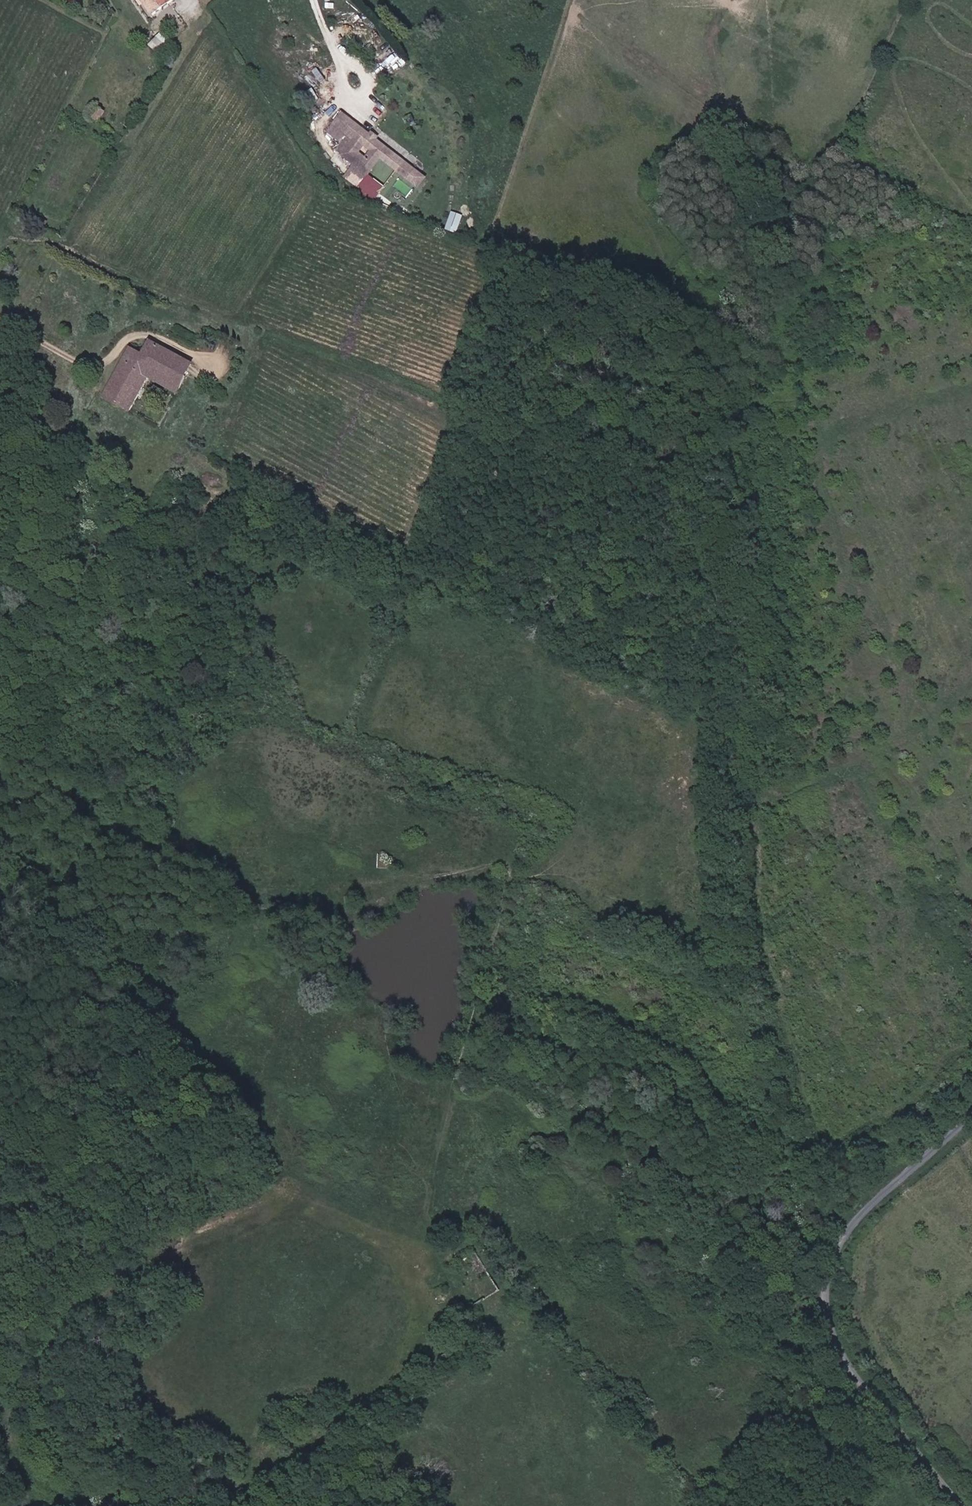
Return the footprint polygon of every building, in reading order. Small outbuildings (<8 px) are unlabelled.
[(153,14),(173,1),(172,0),(143,0),(153,14)] [(166,52),(157,42),(152,47),(161,57),(166,52)] [(423,177),(337,113),(328,125),(343,136),(361,144),(369,150),(363,158),(372,165),(378,157),(417,185),(423,177)] [(343,136),(328,125),(324,131),(339,143),(343,136)] [(366,174),(372,165),(363,158),(355,152),(361,144),(343,136),(339,143),(333,151),(352,164),(347,171),(361,181),(366,174)] [(378,194),(383,187),(366,174),(361,181),(378,194)] [(453,210),(445,228),(458,233),(465,215),(453,210)] [(180,396),(199,363),(156,339),(148,353),(136,346),(115,382),(107,396),(131,411),(157,366),(174,376),(167,388),(180,396)] [(171,424),(162,418),(156,425),(166,432),(171,424)]
